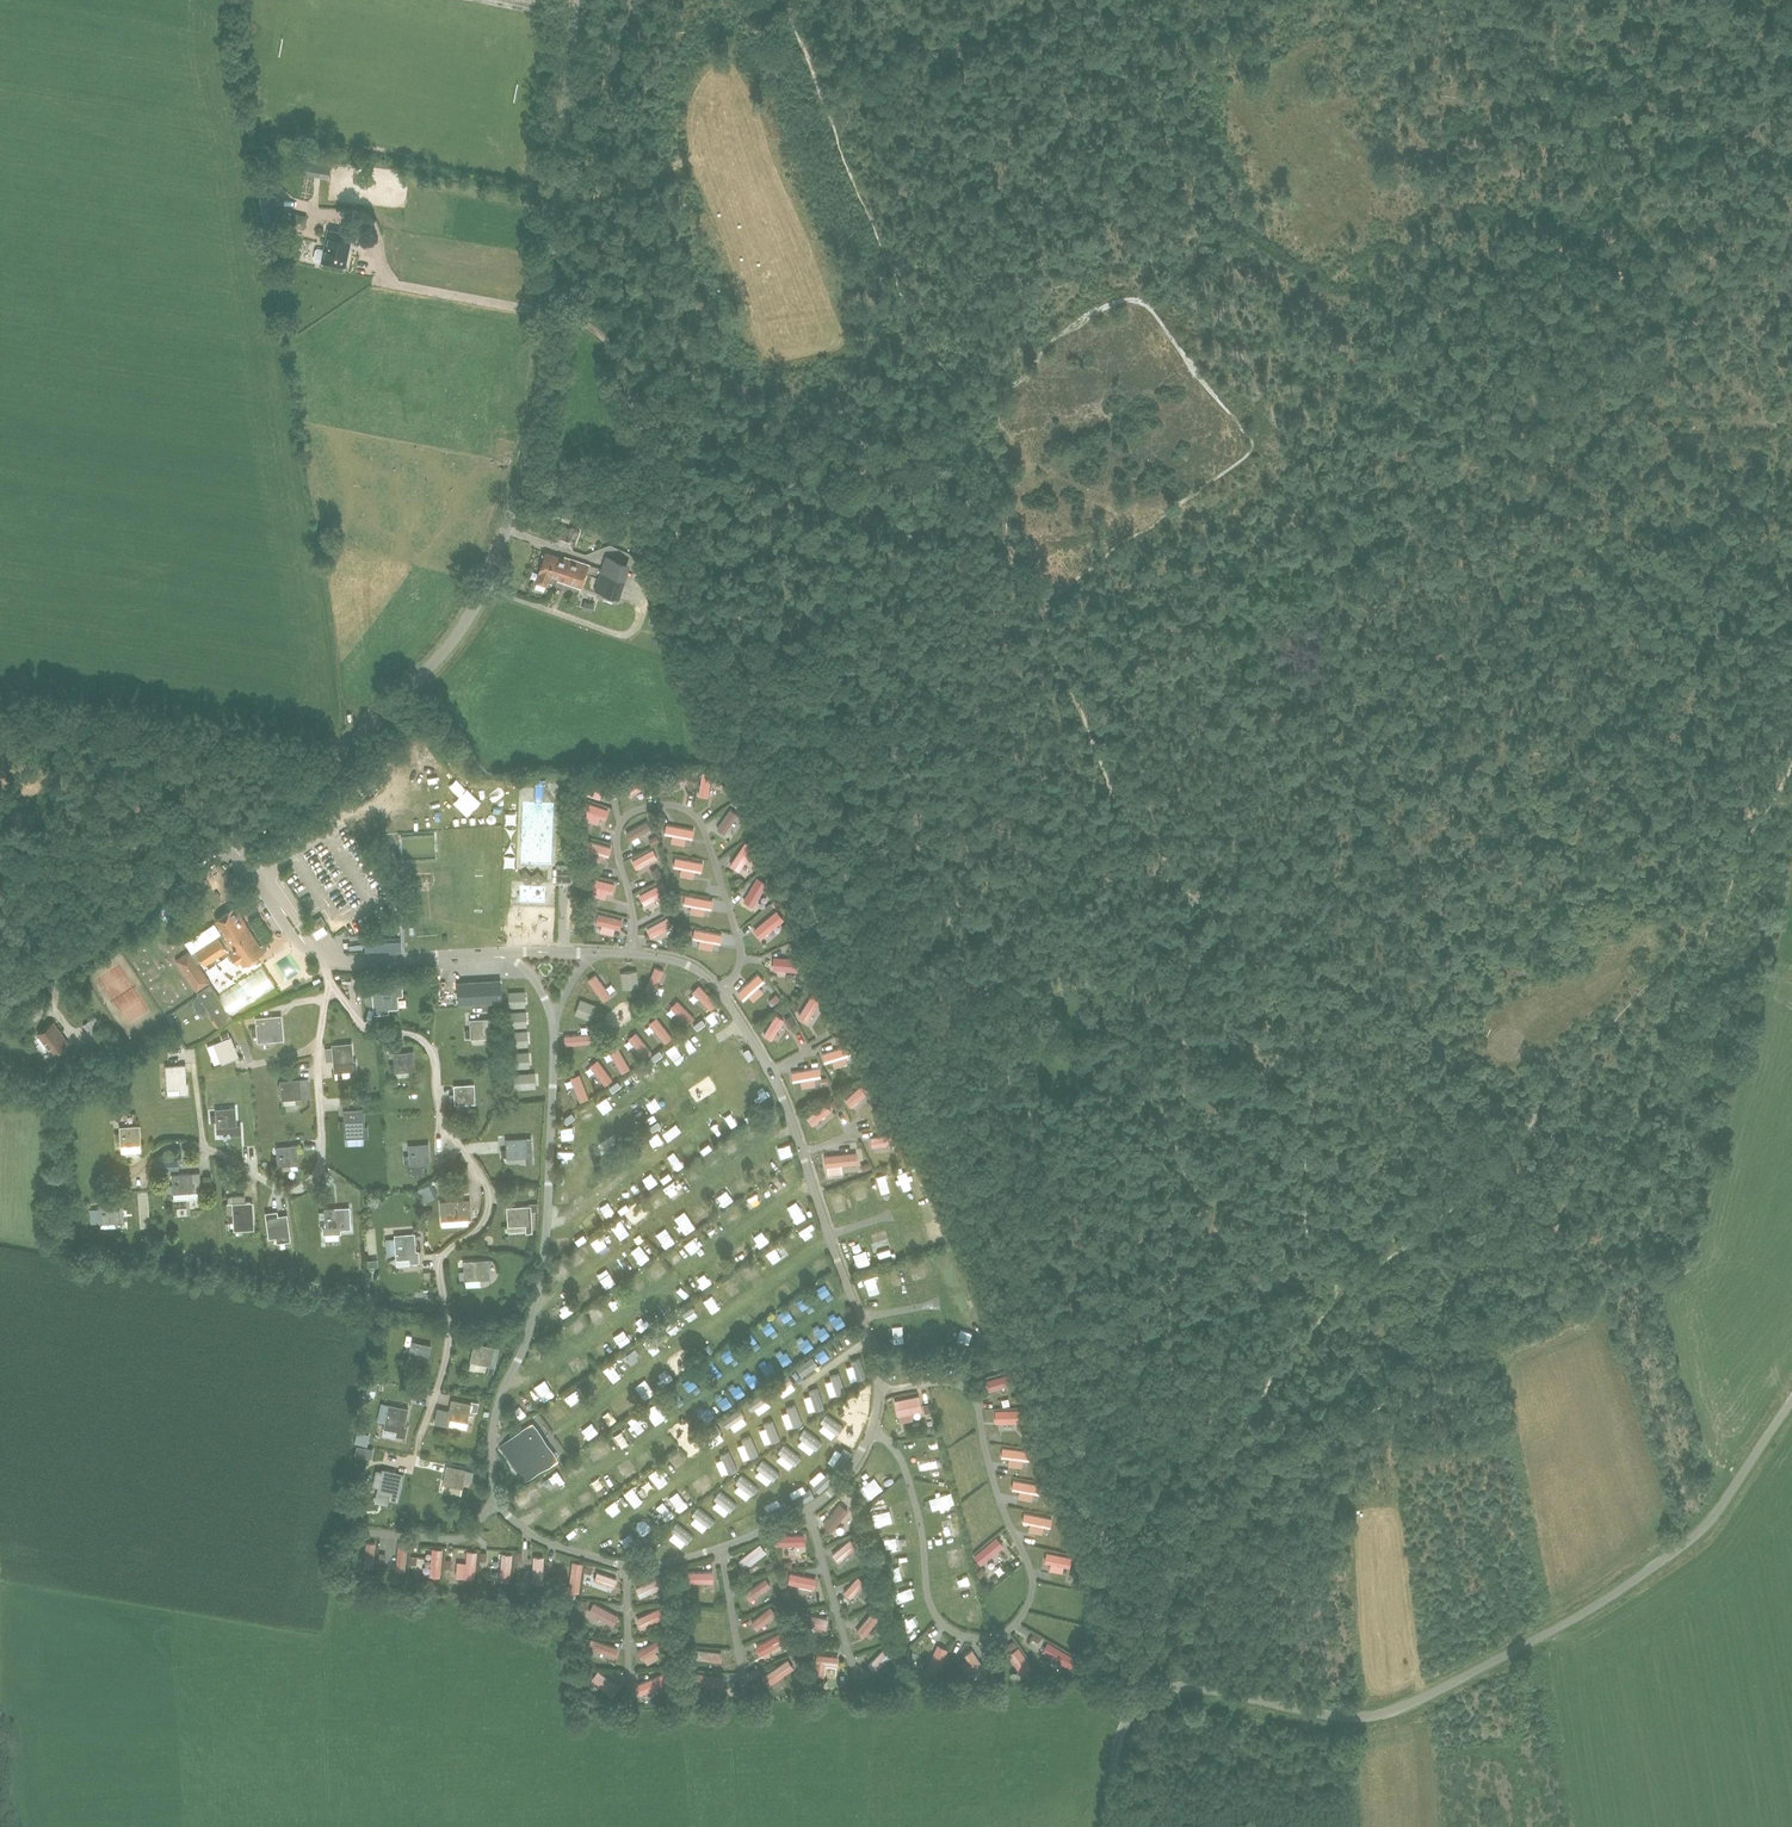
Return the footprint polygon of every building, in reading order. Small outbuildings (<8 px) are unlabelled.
[(328,230),(323,250),(317,249),(315,250),(313,259),(314,261),(344,267),(351,234),(328,230)] [(570,530),(558,525),(552,542),(565,546),(564,547),(572,549),(579,529),(571,527),(570,530)] [(566,571),(570,559),(565,557),(564,559),(546,552),(539,572),(540,572),(536,582),(546,586),(548,581),(555,584),(557,578),(558,579),(560,569),(566,571)] [(620,579),(626,562),(605,555),(600,572),(620,579)] [(589,566),(570,559),(566,571),(560,569),(558,579),(581,587),(589,566)] [(614,597),(620,579),(600,572),(594,590),(614,597)] [(379,768),(373,770),(376,780),(382,778),(379,768)] [(669,797),(691,787),(687,777),(665,786),(669,797)] [(706,778),(705,804),(718,805),(719,779),(706,778)] [(631,791),(637,803),(658,792),(652,780),(631,791)] [(721,787),(727,795),(734,789),(728,782),(721,787)] [(734,802),(738,807),(745,802),(740,797),(734,802)] [(602,828),(602,821),(611,822),(612,808),(589,806),(587,827),(602,828)] [(722,834),(731,843),(748,825),(739,816),(722,834)] [(635,844),(658,834),(654,825),(631,834),(635,844)] [(391,834),(393,842),(401,840),(399,832),(391,834)] [(749,837),(753,842),(760,837),(756,832),(749,837)] [(643,874),(664,862),(658,852),(637,864),(643,874)] [(750,854),(738,872),(749,879),(761,861),(750,854)] [(568,882),(569,867),(557,866),(556,881),(568,882)] [(762,871),(766,876),(773,871),(768,866),(762,871)] [(590,894),(611,903),(617,887),(596,878),(590,894)] [(761,915),(776,891),(763,884),(749,908),(761,915)] [(648,907),(669,901),(666,890),(645,895),(648,907)] [(774,904),(779,909),(785,903),(781,898),(774,904)] [(254,899),(241,906),(247,918),(260,911),(254,899)] [(244,925),(234,908),(217,919),(226,934),(220,937),(219,936),(191,954),(189,951),(176,959),(196,991),(197,990),(198,992),(197,992),(199,995),(197,997),(195,1000),(195,1002),(195,1005),(198,1010),(201,1011),(203,1012),(206,1012),(209,1010),(219,1026),(232,1017),(231,1016),(268,992),(254,971),(218,996),(210,984),(209,984),(208,983),(209,982),(197,963),(202,959),(205,964),(232,947),(235,951),(230,954),(237,964),(241,961),(244,966),(265,952),(246,923),(244,925)] [(391,930),(413,920),(409,911),(387,920),(391,930)] [(599,934),(618,937),(619,929),(624,930),(626,919),(602,915),(599,934)] [(307,925),(311,931),(326,923),(322,916),(307,925)] [(783,917),(761,937),(771,947),(792,927),(783,917)] [(672,934),(668,922),(651,928),(655,939),(672,934)] [(361,946),(366,937),(359,933),(354,942),(361,946)] [(295,956),(276,965),(285,984),(304,975),(295,956)] [(779,964),(779,977),(808,978),(809,965),(779,964)] [(131,1027),(154,1013),(125,965),(102,979),(131,1027)] [(659,996),(667,971),(658,969),(651,993),(659,996)] [(591,978),(607,1002),(614,997),(599,973),(591,978)] [(501,980),(457,983),(459,1004),(502,1001),(501,980)] [(703,986),(696,992),(707,1005),(714,999),(703,986)] [(374,1010),(394,1008),(392,990),(372,992),(374,1010)] [(804,1020),(813,1028),(831,1008),(822,1000),(804,1020)] [(681,1001),(674,1007),(691,1025),(698,1019),(681,1001)] [(256,1018),(258,1042),(284,1040),(282,1016),(272,1017),(272,1020),(263,1020),(263,1017),(256,1018)] [(669,1044),(676,1038),(659,1017),(652,1023),(669,1044)] [(782,1018),(767,1034),(777,1044),(793,1027),(782,1018)] [(470,1038),(490,1037),(489,1019),(470,1019),(470,1038)] [(38,1033),(52,1053),(67,1043),(53,1022),(38,1033)] [(642,1051),(649,1046),(639,1032),(632,1037),(642,1051)] [(593,1043),(593,1033),(567,1033),(567,1043),(593,1043)] [(213,1044),(221,1064),(239,1057),(231,1037),(213,1044)] [(332,1045),(334,1064),(334,1073),(356,1071),(355,1061),(353,1061),(352,1043),(332,1045)] [(624,1072),(632,1068),(620,1045),(612,1049),(624,1072)] [(395,1072),(415,1071),(413,1052),(394,1054),(395,1072)] [(534,1066),(534,1057),(520,1058),(521,1067),(534,1066)] [(600,1058),(593,1063),(608,1085),(615,1080),(600,1058)] [(188,1083),(186,1083),(185,1065),(165,1066),(167,1085),(167,1091),(178,1090),(178,1093),(189,1092),(188,1083)] [(583,1073),(575,1075),(581,1100),(590,1098),(583,1073)] [(760,1073),(732,1086),(744,1111),(772,1098),(760,1073)] [(308,1080),(300,1080),(280,1082),(282,1100),(309,1098),(308,1080)] [(455,1104),(474,1103),(474,1084),(454,1085),(455,1104)] [(850,1104),(858,1113),(876,1097),(869,1089),(850,1104)] [(607,1104),(617,1097),(613,1091),(603,1098),(607,1104)] [(830,1105),(811,1121),(819,1131),(838,1115),(830,1105)] [(590,1126),(599,1122),(592,1106),(583,1110),(590,1126)] [(238,1126),(236,1107),(217,1109),(218,1127),(238,1126)] [(344,1111),(345,1130),(346,1139),(368,1137),(368,1128),(365,1128),(363,1110),(344,1111)] [(873,1115),(876,1124),(885,1121),(882,1112),(873,1115)] [(670,1131),(683,1128),(679,1115),(666,1119),(670,1131)] [(574,1118),(563,1123),(570,1139),(581,1134),(574,1118)] [(656,1147),(668,1138),(659,1125),(646,1133),(656,1147)] [(122,1146),(142,1144),(140,1126),(121,1127),(122,1146)] [(701,1153),(713,1147),(705,1132),(693,1138),(701,1153)] [(616,1133),(605,1140),(612,1150),(623,1143),(616,1133)] [(871,1137),(872,1146),(896,1143),(895,1135),(871,1137)] [(531,1139),(526,1139),(506,1140),(507,1158),(526,1158),(526,1165),(532,1165),(531,1139)] [(410,1164),(429,1163),(428,1144),(409,1146),(410,1164)] [(676,1153),(684,1162),(694,1153),(686,1144),(676,1153)] [(780,1149),(785,1162),(798,1158),(794,1145),(780,1149)] [(278,1166),(298,1164),(296,1146),(277,1147),(278,1166)] [(897,1148),(898,1158),(907,1157),(906,1146),(897,1148)] [(594,1147),(585,1156),(593,1165),(602,1156),(594,1147)] [(828,1168),(862,1167),(862,1156),(828,1157),(828,1168)] [(575,1158),(566,1164),(570,1171),(580,1165),(575,1158)] [(614,1158),(602,1163),(608,1180),(620,1175),(614,1158)] [(575,1179),(586,1172),(581,1165),(571,1172),(575,1179)] [(585,1177),(596,1192),(608,1183),(598,1168),(585,1177)] [(200,1172),(192,1173),(173,1174),(174,1193),(202,1190),(200,1172)] [(576,1206),(589,1198),(579,1183),(567,1191),(576,1206)] [(770,1200),(781,1194),(775,1183),(764,1190),(770,1200)] [(726,1207),(737,1201),(731,1190),(720,1196),(726,1207)] [(841,1217),(859,1209),(855,1198),(836,1205),(841,1217)] [(657,1205),(664,1213),(671,1207),(664,1199),(657,1205)] [(469,1200),(465,1200),(440,1202),(442,1220),(471,1219),(469,1200)] [(123,1202),(120,1203),(100,1204),(102,1228),(117,1226),(116,1222),(124,1221),(123,1202)] [(236,1222),(255,1221),(254,1202),(234,1204),(236,1222)] [(531,1207),(527,1207),(507,1207),(508,1226),(526,1225),(526,1233),(531,1233),(531,1207)] [(798,1211),(802,1223),(813,1219),(809,1207),(798,1211)] [(326,1228),(345,1226),(344,1208),(325,1209),(326,1228)] [(278,1211),(268,1213),(272,1237),(279,1236),(280,1241),(292,1239),(288,1215),(279,1216),(278,1211)] [(578,1224),(590,1237),(598,1231),(586,1217),(578,1224)] [(622,1220),(611,1228),(623,1243),(634,1236),(622,1220)] [(446,1222),(447,1229),(473,1228),(472,1221),(446,1222)] [(718,1221),(709,1228),(718,1239),(726,1232),(718,1221)] [(396,1254),(416,1252),(414,1234),(395,1235),(396,1254)] [(695,1254),(703,1248),(696,1237),(688,1243),(695,1254)] [(785,1243),(793,1253),(800,1247),(792,1237),(785,1243)] [(647,1263),(659,1258),(654,1247),(642,1252),(647,1263)] [(676,1250),(667,1258),(677,1268),(686,1260),(676,1250)] [(583,1252),(576,1257),(584,1269),(591,1264),(583,1252)] [(489,1260),(483,1260),(464,1262),(465,1280),(490,1279),(489,1260)] [(937,1260),(925,1264),(929,1279),(941,1275),(937,1260)] [(728,1262),(720,1268),(726,1277),(734,1271),(728,1262)] [(745,1270),(749,1276),(758,1270),(754,1264),(745,1270)] [(750,1276),(756,1285),(765,1279),(759,1270),(750,1276)] [(737,1276),(729,1282),(740,1297),(749,1290),(737,1276)] [(880,1296),(880,1284),(866,1285),(867,1296),(880,1296)] [(782,1305),(794,1301),(790,1290),(779,1294),(782,1305)] [(612,1298),(618,1308),(628,1302),(622,1292),(612,1298)] [(969,1304),(966,1292),(953,1295),(956,1307),(969,1304)] [(712,1313),(723,1305),(716,1294),(704,1302),(712,1313)] [(783,1312),(788,1321),(799,1315),(793,1306),(783,1312)] [(696,1308),(685,1314),(689,1320),(700,1315),(696,1308)] [(940,1319),(944,1331),(951,1329),(946,1317),(940,1319)] [(770,1322),(777,1340),(787,1336),(781,1318),(770,1322)] [(573,1325),(581,1339),(590,1335),(582,1320),(573,1325)] [(850,1320),(840,1323),(843,1331),(853,1327),(850,1320)] [(680,1321),(674,1323),(677,1334),(683,1332),(680,1321)] [(719,1329),(726,1345),(736,1340),(728,1325),(719,1329)] [(629,1348),(639,1341),(631,1330),(621,1337),(629,1348)] [(962,1334),(963,1351),(972,1350),(971,1333),(962,1334)] [(848,1354),(856,1348),(849,1338),(840,1344),(848,1354)] [(408,1360),(427,1364),(430,1345),(411,1342),(408,1360)] [(470,1362),(490,1366),(493,1347),(474,1344),(470,1362)] [(725,1355),(732,1365),(741,1359),(734,1348),(725,1355)] [(826,1366),(837,1362),(833,1351),(822,1355),(826,1366)] [(591,1374),(593,1366),(586,1364),(584,1373),(591,1374)] [(807,1367),(810,1378),(819,1375),(815,1364),(807,1367)] [(985,1381),(988,1391),(1016,1383),(1014,1372),(985,1381)] [(791,1393),(800,1388),(794,1378),(785,1384),(791,1393)] [(550,1403),(560,1396),(552,1385),(542,1392),(550,1403)] [(577,1412),(585,1406),(575,1391),(566,1396),(577,1412)] [(828,1394),(819,1398),(824,1410),(833,1406),(828,1394)] [(895,1401),(898,1415),(921,1411),(918,1396),(895,1401)] [(520,1406),(526,1419),(537,1413),(531,1401),(520,1406)] [(471,1404),(465,1403),(464,1406),(451,1403),(450,1412),(438,1409),(435,1423),(449,1426),(450,1419),(467,1423),(471,1404)] [(559,1403),(550,1410),(553,1415),(562,1408),(559,1403)] [(385,1423),(404,1427),(408,1409),(389,1405),(385,1423)] [(554,1415),(561,1426),(570,1420),(563,1409),(554,1415)] [(807,1409),(797,1415),(804,1426),(814,1420),(807,1409)] [(999,1426),(1022,1427),(1023,1414),(1000,1413),(999,1426)] [(639,1438),(649,1431),(637,1415),(628,1422),(639,1438)] [(717,1447),(730,1440),(721,1423),(709,1430),(717,1447)] [(525,1481),(557,1458),(533,1424),(500,1447),(525,1481)] [(619,1446),(628,1441),(623,1430),(613,1435),(619,1446)] [(668,1435),(660,1440),(669,1454),(677,1450),(668,1435)] [(723,1448),(728,1456),(735,1451),(729,1443),(723,1448)] [(794,1444),(786,1448),(791,1459),(799,1455),(794,1444)] [(776,1453),(767,1457),(772,1469),(782,1465),(776,1453)] [(576,1471),(586,1464),(582,1457),(571,1464),(576,1471)] [(443,1484),(462,1488),(466,1470),(447,1466),(443,1484)] [(624,1474),(628,1481),(638,1476),(634,1469),(624,1474)] [(378,1488),(397,1492),(401,1474),(382,1470),(378,1488)] [(546,1477),(549,1483),(559,1478),(556,1472),(546,1477)] [(707,1475),(698,1479),(706,1495),(715,1490),(707,1475)] [(878,1479),(869,1487),(877,1496),(886,1488),(878,1479)] [(835,1532),(851,1508),(841,1502),(826,1526),(835,1532)] [(690,1522),(702,1516),(698,1510),(687,1516),(690,1522)] [(748,1515),(736,1519),(741,1531),(753,1526),(748,1515)] [(573,1528),(577,1539),(588,1535),(584,1524),(573,1528)] [(807,1544),(806,1532),(777,1533),(777,1545),(807,1544)] [(835,1553),(842,1562),(860,1547),(853,1538),(835,1553)] [(377,1555),(377,1539),(367,1539),(367,1555),(377,1555)] [(986,1568),(1010,1551),(1002,1540),(978,1558),(986,1568)] [(399,1541),(399,1566),(409,1566),(409,1542),(399,1541)] [(751,1567),(770,1549),(762,1541),(743,1559),(751,1567)] [(433,1545),(432,1573),(444,1573),(445,1546),(433,1545)] [(466,1573),(478,1574),(480,1549),(469,1548),(466,1573)] [(958,1550),(946,1552),(948,1565),(960,1563),(958,1550)] [(516,1552),(504,1551),(502,1570),(514,1571),(516,1552)] [(545,1555),(534,1555),(536,1577),(546,1576),(545,1555)] [(1074,1577),(1078,1563),(1055,1557),(1051,1571),(1074,1577)] [(577,1559),(571,1584),(581,1587),(587,1562),(577,1559)] [(716,1582),(716,1570),(688,1571),(688,1583),(716,1582)] [(596,1581),(618,1588),(621,1578),(600,1571),(596,1581)] [(985,1581),(993,1577),(989,1571),(982,1576),(985,1581)] [(820,1575),(791,1573),(790,1584),(819,1586),(820,1575)] [(854,1598),(869,1582),(861,1575),(846,1591),(854,1598)] [(755,1600),(774,1586),(767,1577),(748,1592),(755,1600)] [(642,1597),(661,1590),(657,1579),(638,1585),(642,1597)] [(614,1625),(621,1615),(598,1601),(592,1611),(614,1625)] [(761,1629),(779,1612),(772,1605),(754,1622),(761,1629)] [(639,1618),(644,1627),(666,1616),(661,1607),(639,1618)] [(865,1637),(883,1619),(876,1611),(858,1630),(865,1637)] [(828,1626),(829,1615),(803,1613),(802,1624),(828,1626)] [(764,1655),(790,1639),(783,1629),(758,1646),(764,1655)] [(640,1650),(645,1658),(662,1647),(657,1639),(640,1650)] [(1011,1646),(1013,1653),(1023,1649),(1020,1643),(1011,1646)] [(1040,1653),(1069,1669),(1074,1659),(1046,1643),(1040,1653)] [(946,1666),(953,1651),(941,1646),(934,1661),(946,1666)] [(870,1663),(877,1671),(895,1655),(888,1647),(870,1663)] [(699,1651),(700,1660),(725,1659),(725,1649),(699,1651)] [(1012,1657),(1021,1670),(1032,1663),(1023,1649),(1012,1657)] [(837,1666),(837,1657),(817,1655),(814,1675),(824,1676),(825,1665),(837,1666)] [(772,1685),(797,1667),(791,1658),(765,1675),(772,1685)] [(607,1679),(604,1670),(595,1673),(597,1682),(607,1679)] [(642,1692),(671,1684),(668,1673),(638,1681),(642,1692)]
